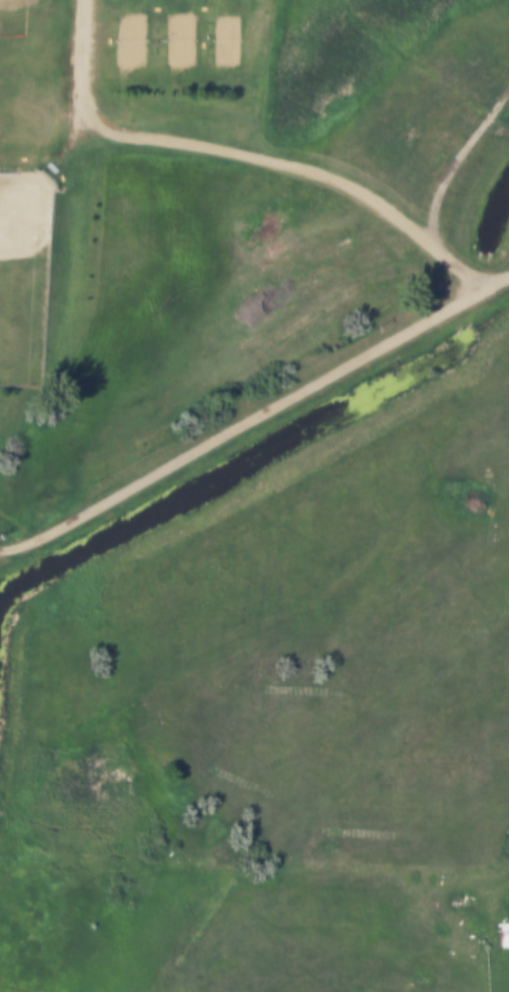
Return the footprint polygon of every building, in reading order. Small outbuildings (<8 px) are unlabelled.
[(498,923),(508,923),(508,946),(498,946),(498,923)]
